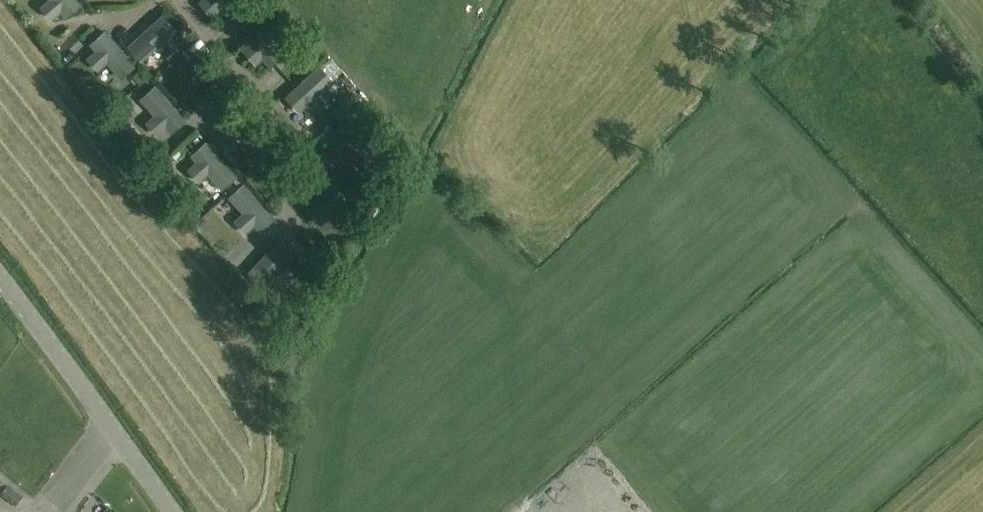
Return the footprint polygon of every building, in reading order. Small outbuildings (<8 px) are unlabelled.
[(58,6),(67,16),(80,4),(77,0),(50,0),(43,7),(49,14),(58,6)] [(223,7),(231,15),(238,9),(230,0),(204,0),(201,2),(213,16),(223,7)] [(172,48),(164,39),(174,30),(162,16),(130,46),(142,59),(158,45),(166,54),(172,48)] [(256,63),(266,53),(274,62),(281,56),(273,47),(288,33),(276,19),(244,49),(256,63)] [(92,44),(101,54),(92,62),(99,69),(107,61),(122,77),(135,64),(105,32),(92,44)] [(299,110),(309,101),(317,110),(324,104),(316,95),(332,81),(320,67),(287,97),(299,110)] [(154,130),(163,122),(172,132),(185,120),(155,87),(142,99),(156,115),(147,123),(154,130)] [(259,139),(251,131),(261,121),(249,108),(216,138),(228,151),(244,137),(252,146),(259,139)] [(343,158),(353,149),(361,158),(368,152),(360,143),(376,129),(363,115),(331,145),(343,158)] [(193,155),(202,165),(193,173),(199,180),(208,172),(223,188),(236,176),(206,143),(193,155)] [(350,209),(342,201),(351,191),(338,179),(308,211),(321,223),(335,208),(344,216),(350,209)] [(242,228),(251,219),(260,230),(274,217),(244,185),(231,197),(245,213),(236,221),(242,228)] [(293,270),(285,262),(294,252),(281,240),(251,272),(264,284),(278,269),(287,277),(293,270)] [(23,497),(0,478),(0,493),(16,506),(23,497)]
